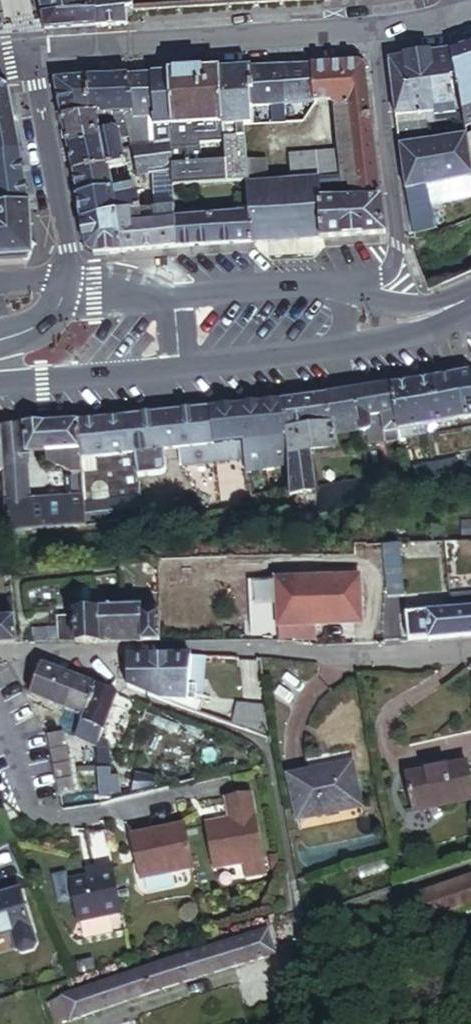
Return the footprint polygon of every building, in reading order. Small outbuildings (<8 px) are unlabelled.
[(43,15),(84,12),(82,0),(40,0),(43,15)] [(125,11),(130,11),(130,0),(82,0),(84,12),(43,15),(46,31),(126,27),(125,11)] [(130,11),(279,3),(279,0),(130,0),(130,11)] [(447,50),(460,113),(463,128),(470,124),(470,41),(447,50)] [(460,113),(447,50),(442,51),(454,114),(460,113)] [(454,114),(442,51),(404,57),(407,79),(414,82),(415,97),(420,96),(423,115),(432,113),(433,117),(443,116),(444,120),(447,139),(465,137),(463,128),(460,113),(454,114)] [(415,97),(414,82),(407,79),(404,57),(387,60),(396,139),(426,136),(423,115),(420,96),(415,97)] [(356,63),(326,64),(328,103),(331,106),(332,109),(341,180),(341,184),(352,185),(354,200),(378,198),(362,67),(356,63)] [(326,64),(311,65),(312,104),(328,103),(326,64)] [(312,104),(311,65),(249,68),(251,106),(270,106),(271,123),(283,123),(284,113),(284,105),(312,104)] [(251,106),(249,68),(219,70),(221,143),(222,163),(222,183),(245,181),(245,166),(243,125),(252,124),(251,106)] [(170,186),(222,183),(222,163),(199,163),(200,145),(221,143),(219,70),(167,73),(167,89),(163,90),(166,140),(151,142),(151,132),(129,137),(130,140),(139,176),(149,174),(168,170),(170,186)] [(166,140),(163,90),(167,89),(167,73),(148,75),(150,112),(151,132),(151,142),(166,140)] [(150,112),(148,75),(125,76),(128,103),(130,105),(130,113),(150,112)] [(130,113),(130,105),(128,103),(125,76),(86,79),(88,116),(99,115),(112,114),(124,113),(130,113)] [(88,116),(86,79),(54,81),(60,117),(88,116)] [(18,151),(8,89),(0,84),(0,154),(18,151)] [(151,132),(150,112),(130,113),(124,113),(129,137),(151,132)] [(129,137),(124,113),(112,114),(114,134),(121,141),(130,140),(129,137)] [(293,113),(284,113),(283,123),(294,122),(293,113)] [(427,143),(447,139),(444,120),(443,116),(433,117),(432,113),(423,115),(426,136),(427,143)] [(112,114),(99,115),(102,136),(114,134),(112,114)] [(65,142),(102,136),(99,115),(88,116),(60,117),(65,142)] [(463,128),(465,137),(468,155),(470,169),(470,124),(463,128)] [(102,136),(65,142),(66,149),(121,141),(114,134),(102,136)] [(426,136),(396,139),(399,162),(468,155),(465,137),(447,139),(427,143),(426,136)] [(121,141),(66,149),(70,172),(126,166),(121,141)] [(0,154),(0,161),(19,158),(18,151),(0,154)] [(316,182),(334,181),(332,153),(288,156),(289,183),(316,182)] [(19,158),(0,161),(0,208),(28,205),(19,158)] [(261,165),(245,166),(245,181),(246,186),(262,185),(261,165)] [(135,187),(126,166),(70,172),(75,198),(135,187)] [(171,196),(170,186),(168,170),(149,174),(151,198),(171,196)] [(403,191),(409,244),(435,236),(431,218),(426,219),(424,212),(470,198),(470,179),(403,191)] [(334,181),(316,182),(317,201),(354,200),(352,185),(341,184),(341,180),(334,181)] [(317,201),(316,182),(289,183),(262,185),(246,186),(247,213),(249,243),(277,241),(320,239),(317,201)] [(142,212),(139,196),(135,187),(75,198),(79,222),(128,214),(142,212)] [(176,247),(249,243),(247,213),(211,215),(173,217),(171,196),(151,198),(153,210),(147,211),(150,227),(131,231),(128,214),(79,222),(84,248),(94,254),(176,247)] [(382,235),(378,198),(354,200),(317,201),(320,239),(382,235)] [(21,258),(20,250),(35,248),(28,205),(0,208),(0,259),(21,258)] [(35,248),(20,250),(21,258),(31,257),(35,248)] [(470,375),(462,376),(443,379),(448,403),(470,401),(470,376),(470,375)] [(389,387),(396,428),(470,416),(470,401),(448,403),(443,379),(420,382),(389,387)] [(396,428),(389,387),(372,389),(353,392),(357,419),(360,431),(363,431),(364,438),(368,438),(367,427),(370,426),(368,415),(382,413),(385,431),(382,432),(382,435),(383,439),(395,437),(394,429),(396,428)] [(357,419),(353,392),(342,394),(336,395),(340,421),(357,419)] [(340,421),(336,395),(327,396),(333,435),(360,431),(357,419),(340,421)] [(333,435),(327,396),(312,398),(281,403),(288,482),(306,480),(302,452),(308,451),(335,445),(333,435)] [(288,482),(281,403),(267,404),(237,408),(233,408),(190,412),(175,413),(179,448),(184,447),(186,463),(245,454),(248,472),(277,469),(279,481),(207,489),(209,510),(259,501),(258,497),(290,491),(288,482)] [(179,448),(175,413),(153,416),(124,419),(127,452),(133,451),(134,467),(158,464),(157,450),(179,448)] [(382,413),(368,415),(370,426),(367,427),(368,438),(382,435),(382,432),(385,431),(382,413)] [(143,516),(141,495),(120,497),(119,492),(114,493),(112,474),(121,473),(122,479),(136,477),(134,467),(133,451),(127,452),(124,419),(80,422),(85,522),(93,521),(143,516)] [(80,422),(25,426),(0,428),(0,434),(2,470),(4,531),(85,522),(80,422)] [(312,479),(308,451),(302,452),(306,480),(312,479)] [(412,464),(415,485),(422,484),(421,477),(429,476),(427,464),(454,459),(454,456),(412,464)] [(454,459),(427,464),(429,476),(421,477),(422,484),(458,477),(454,459)] [(391,474),(313,488),(317,513),(346,508),(344,500),(407,488),(402,461),(390,464),(391,474)] [(121,473),(112,474),(114,493),(119,492),(120,497),(141,495),(137,488),(136,477),(122,479),(121,473)] [(382,543),(387,592),(404,591),(400,542),(382,543)] [(188,561),(160,561),(161,589),(189,588),(188,561)] [(360,620),(359,579),(279,581),(280,628),(315,627),(315,621),(360,620)] [(450,599),(451,609),(454,637),(470,635),(470,597),(450,599)] [(454,637),(451,609),(406,614),(409,641),(454,637)] [(59,619),(59,642),(201,642),(201,620),(143,620),(143,612),(100,613),(100,617),(78,617),(78,619),(59,619)] [(16,617),(0,619),(0,645),(20,644),(16,617)] [(125,685),(199,713),(205,657),(160,657),(127,658),(125,685)] [(256,659),(260,679),(286,680),(287,661),(270,659),(256,659)] [(48,702),(60,672),(51,669),(41,665),(29,695),(48,702)] [(67,710),(79,680),(60,672),(48,702),(67,710)] [(84,717),(96,687),(79,680),(67,710),(84,717)] [(104,690),(96,687),(84,717),(76,737),(95,745),(116,695),(104,690)] [(238,728),(271,739),(265,706),(240,702),(238,728)] [(54,750),(69,747),(65,731),(51,735),(54,750)] [(73,762),(69,747),(54,750),(58,765),(73,762)] [(104,769),(114,767),(110,753),(98,756),(101,770),(104,769)] [(350,758),(287,769),(295,810),(358,799),(350,758)] [(76,775),(73,762),(58,765),(61,779),(76,775)] [(114,767),(104,769),(107,784),(118,782),(114,767)] [(80,791),(76,775),(61,779),(65,795),(80,791)] [(409,787),(414,823),(470,814),(470,790),(469,778),(409,787)] [(268,875),(256,795),(229,799),(232,820),(209,823),(216,869),(246,865),(248,878),(268,875)] [(191,824),(134,833),(141,878),(198,869),(191,824)] [(109,828),(92,832),(97,860),(114,857),(109,828)] [(124,910),(115,861),(98,864),(99,871),(88,873),(71,876),(69,868),(55,870),(61,902),(75,899),(78,919),(124,910)] [(98,864),(87,866),(88,873),(99,871),(98,864)] [(413,895),(422,921),(470,905),(470,875),(413,895)] [(31,928),(19,889),(0,895),(0,938),(31,928)] [(49,1004),(56,1023),(63,1023),(273,953),(265,931),(49,1004)]
